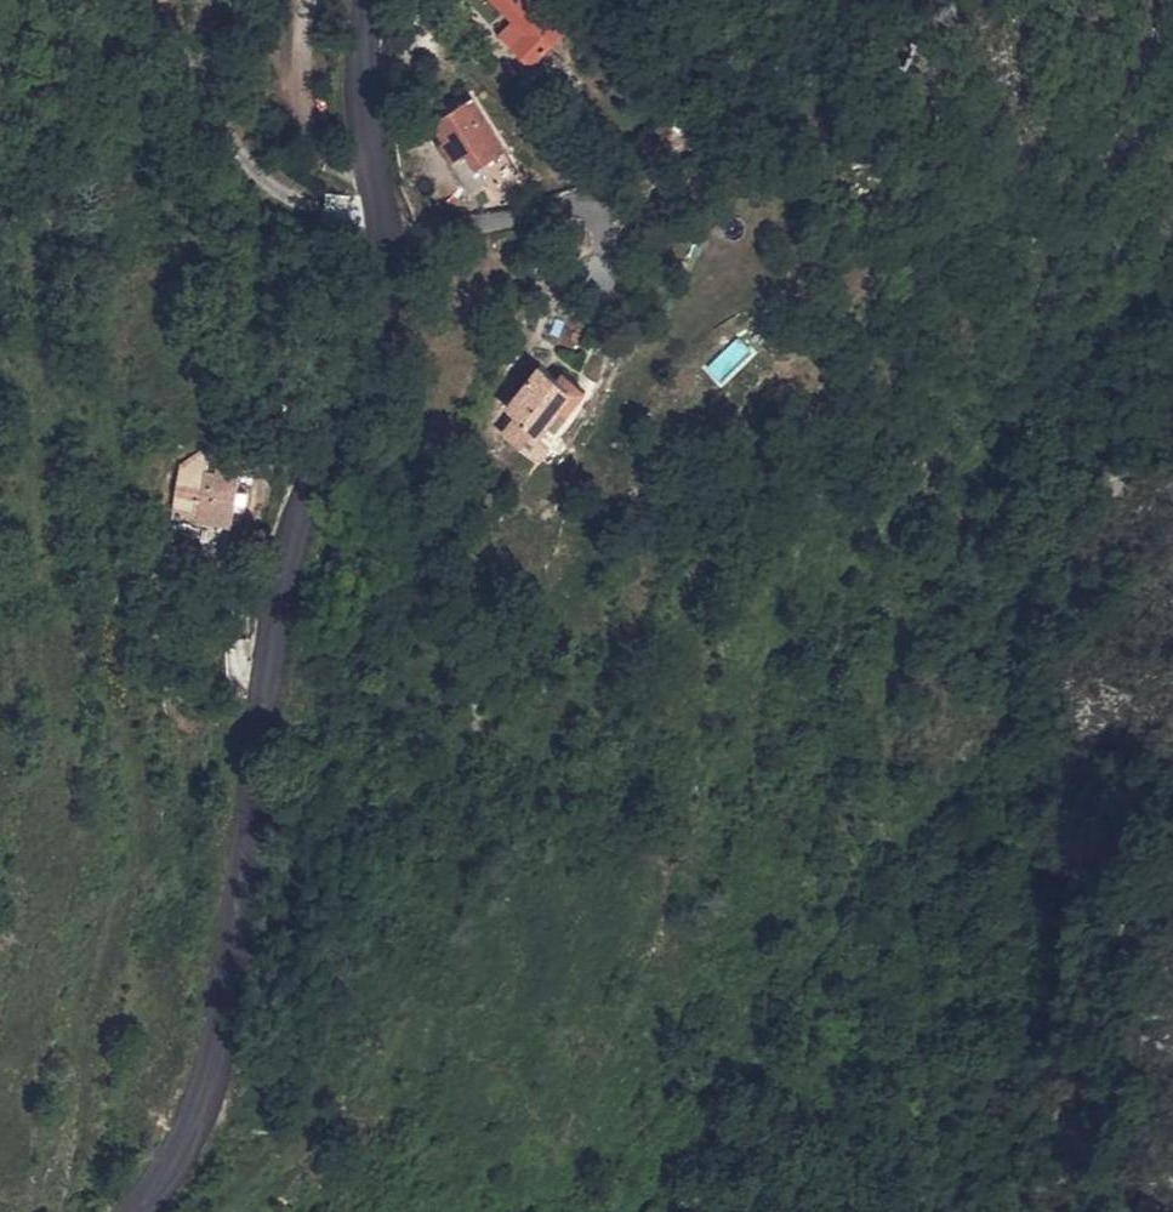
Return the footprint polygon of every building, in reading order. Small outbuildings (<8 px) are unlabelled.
[(514,0),(486,0),(517,29),(508,39),(544,78),(569,53),(514,0)] [(512,161),(479,107),(441,130),(455,153),(464,147),(475,163),(484,157),(493,173),(512,161)] [(703,370),(720,387),(753,353),(736,336),(703,370)] [(535,460),(561,413),(523,391),(497,438),(535,460)] [(213,491),(188,490),(183,545),(207,547),(213,491)]
